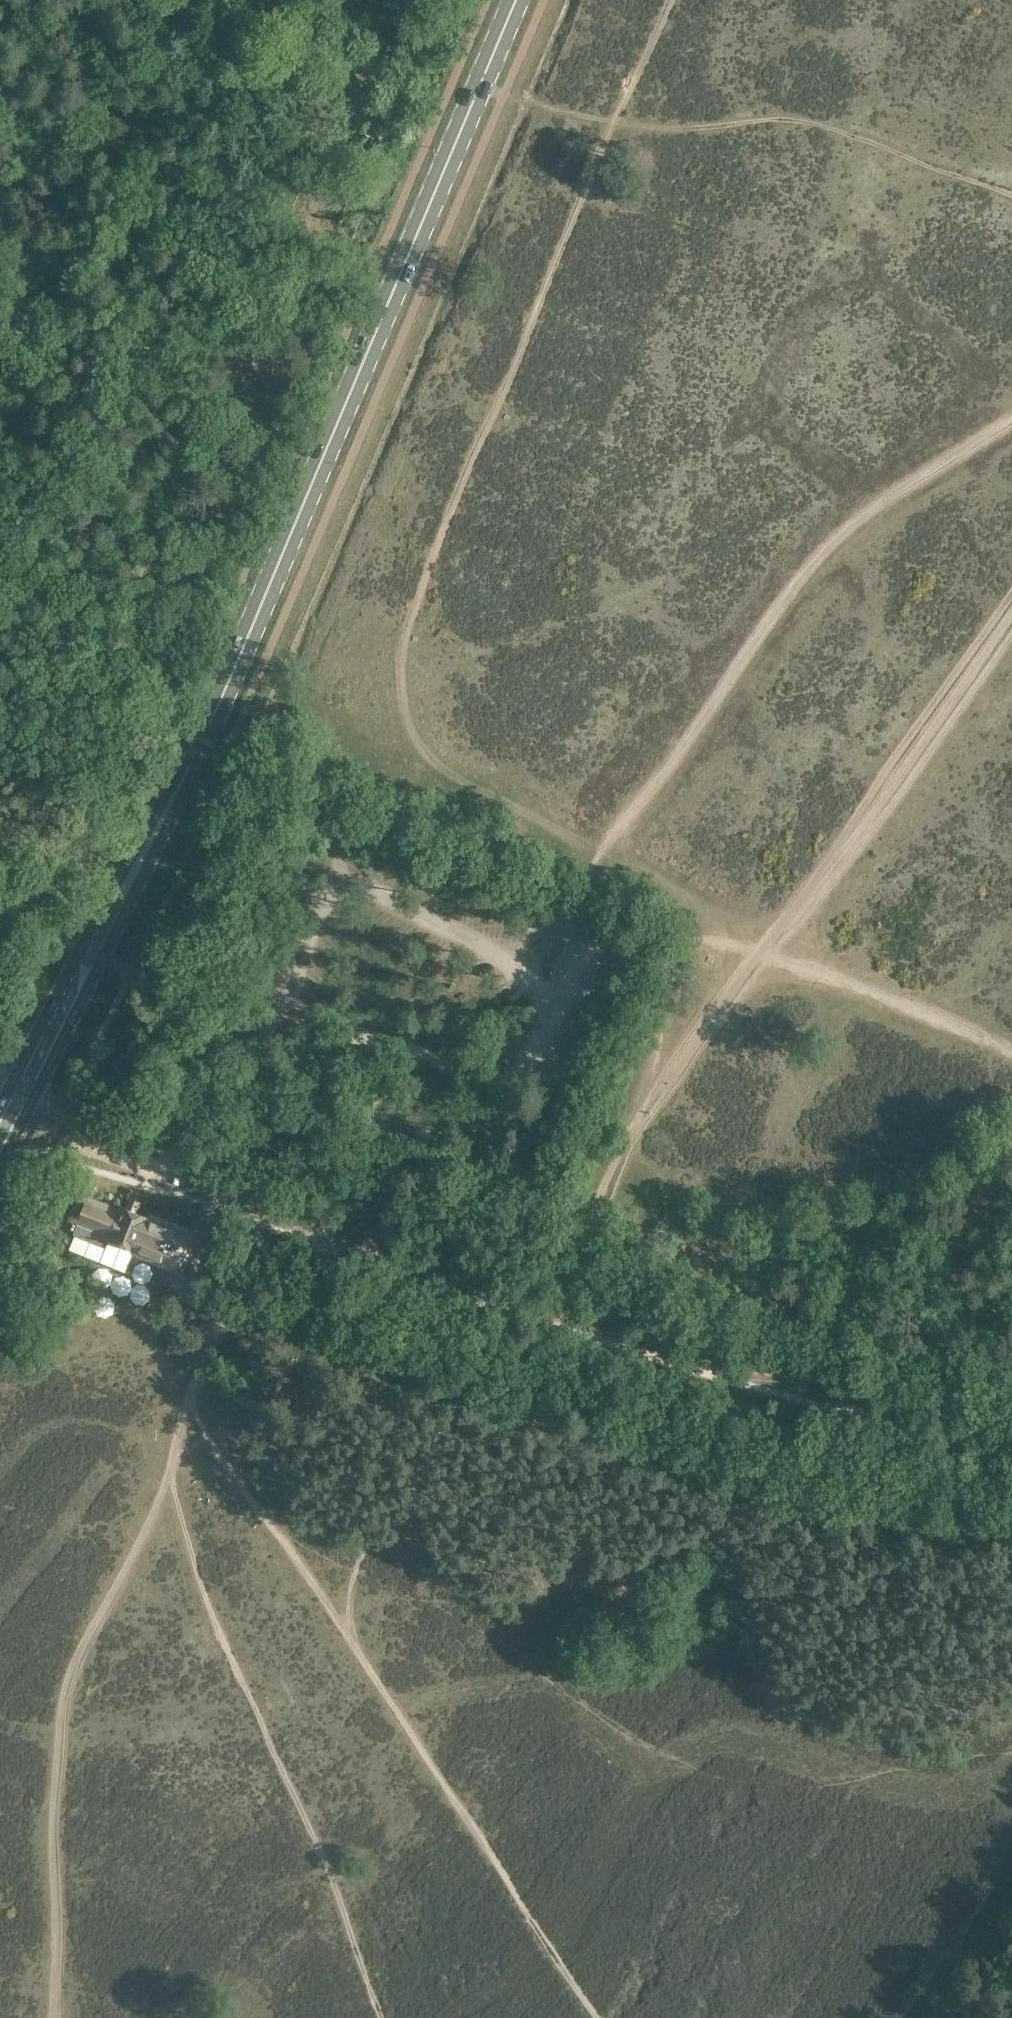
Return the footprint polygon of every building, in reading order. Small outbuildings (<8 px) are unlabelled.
[(115,1208),(88,1197),(79,1221),(109,1233),(107,1237),(179,1267),(193,1233),(121,1205),(119,1210),(115,1209),(115,1208)]
